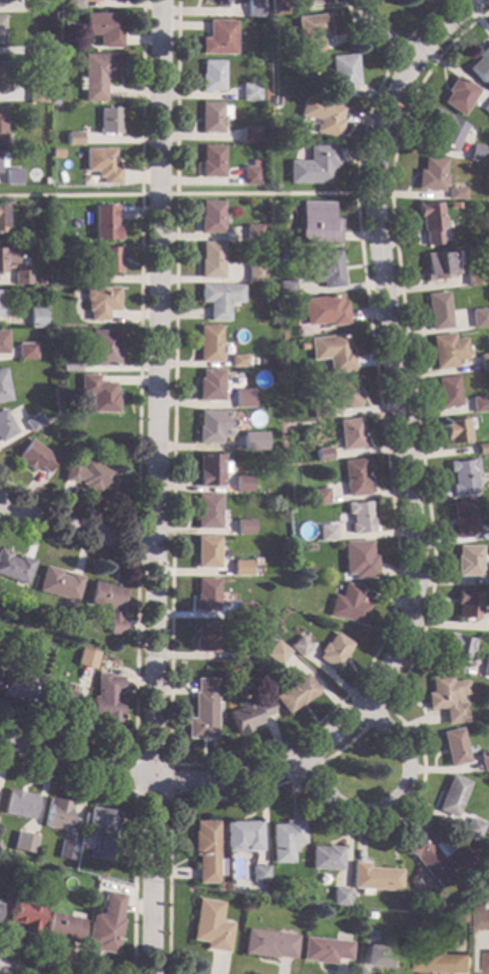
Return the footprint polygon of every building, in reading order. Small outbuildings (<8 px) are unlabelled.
[(28,10),(28,0),(45,0),(45,11),(28,10)] [(65,9),(65,0),(81,0),(81,9),(65,9)] [(262,16),(247,16),(247,0),(262,0),(262,16)] [(270,15),(268,0),(285,0),(287,13),(270,15)] [(328,36),(319,37),(320,51),(302,53),(301,40),(296,41),(294,17),(325,13),(328,36)] [(116,26),(119,26),(119,48),(97,48),(97,35),(83,34),(84,14),(116,14),(116,26)] [(234,54),(200,54),(200,38),(208,38),(207,20),(234,20),(234,54)] [(488,43),(488,44),(488,75),(480,83),(466,66),(476,57),(474,55),(488,43)] [(120,65),(117,65),(117,76),(110,76),(110,80),(103,80),(103,102),(82,101),(82,89),(77,89),(77,78),(82,78),(82,53),(120,54),(120,65)] [(356,86),(350,86),(351,97),(331,98),(328,56),(354,55),(356,86)] [(223,91),(200,91),(200,75),(202,75),(202,60),(223,60),(223,91)] [(477,90),(459,116),(439,102),(446,92),(443,90),(454,75),(477,90)] [(259,100),(241,100),(241,84),(259,84),(259,100)] [(45,103),(27,102),(27,86),(45,86),(45,103)] [(342,107),(339,119),(341,120),(336,139),(312,132),(314,124),(307,123),(308,118),(297,115),(302,96),(342,107)] [(479,109),(488,98),(488,117),(479,109)] [(221,106),(229,106),(229,119),(224,119),(224,126),(221,126),(221,132),(200,132),(200,102),(221,102),(221,106)] [(119,133),(98,133),(98,107),(119,108),(119,133)] [(466,126),(452,152),(433,142),(438,133),(432,129),(435,125),(427,121),(434,109),(466,126)] [(259,142),(241,142),(241,125),(259,126),(259,142)] [(80,144),(64,144),(64,132),(81,132),(80,144)] [(486,146),(482,163),(466,160),(470,143),(486,146)] [(222,177),(199,177),(199,161),(201,161),(201,145),(222,145),(222,177)] [(335,168),(328,168),(328,183),(286,183),(287,160),(307,160),(307,145),(335,145),(335,168)] [(112,167),(118,167),(118,184),(100,184),(100,177),(83,176),(83,148),(112,148),(112,167)] [(443,159),(442,174),(444,174),(443,186),(441,185),(440,192),(414,189),(416,169),(420,170),(421,157),(443,159)] [(258,185),(241,185),(241,166),(258,166),(258,185)] [(19,184),(4,184),(4,168),(19,169),(19,184)] [(464,187),(463,199),(446,199),(446,186),(464,187)] [(221,233),(198,233),(198,216),(199,216),(199,201),(221,201),(221,233)] [(331,202),(331,218),(338,218),(337,245),(314,244),(314,247),(309,247),(309,244),(305,244),(305,238),(297,238),(298,201),(331,202)] [(440,214),(442,214),(443,223),(442,223),(442,229),(439,229),(440,244),(423,245),(422,231),(421,231),(419,217),(416,217),(415,204),(439,202),(440,214)] [(117,206),(117,221),(114,221),(114,224),(117,224),(117,240),(111,240),(111,239),(91,238),(91,205),(117,206)] [(260,240),(243,240),(244,224),(261,224),(260,240)] [(221,262),(225,262),(225,270),(221,270),(221,278),(198,278),(198,260),(200,260),(199,242),(221,241),(221,262)] [(118,256),(119,256),(119,273),(108,273),(108,275),(104,275),(104,274),(95,273),(96,247),(118,247),(118,256)] [(3,273),(0,273),(0,248),(16,248),(15,264),(3,264),(3,273)] [(342,285),(320,288),(320,281),(308,283),(305,259),(316,257),(316,252),(337,250),(342,285)] [(458,266),(453,266),(454,278),(424,282),(423,273),(425,273),(423,253),(456,250),(458,266)] [(262,282),(246,281),(246,264),(263,264),(262,282)] [(485,283),(466,286),(463,268),(482,265),(485,283)] [(30,284),(12,284),(13,270),(30,270),(30,284)] [(91,284),(74,284),(74,273),(91,273),(91,284)] [(293,294),(277,296),(275,280),(291,278),(293,294)] [(241,303),(228,303),(227,321),(207,321),(207,302),(197,302),(198,284),(242,285),(241,303)] [(117,310),(106,310),(105,321),(87,320),(87,311),(84,311),(84,300),(82,300),(83,287),(117,288),(117,310)] [(450,328),(428,330),(424,293),(446,291),(450,328)] [(338,301),(344,300),(347,324),(327,326),(327,323),(303,326),(300,299),(337,294),(338,301)] [(295,308),(287,309),(287,301),(295,300),(295,308)] [(488,327),(471,328),(469,309),(487,308),(488,327)] [(43,327),(28,327),(28,309),(43,309),(43,327)] [(219,362),(197,362),(198,325),(219,326),(219,362)] [(117,347),(118,347),(118,358),(116,358),(116,365),(88,365),(88,330),(117,330),(117,347)] [(453,339),(464,337),(467,359),(455,360),(456,367),(433,369),(429,336),(452,333),(453,339)] [(346,349),(350,349),(353,371),(327,374),(325,358),(309,360),(306,338),(344,334),(346,349)] [(35,359),(16,359),(17,343),(35,343),(35,359)] [(478,353),(488,352),(488,369),(480,370),(478,353)] [(78,371),(59,371),(59,353),(78,353),(78,371)] [(245,367),(229,366),(230,355),(245,355),(245,367)] [(9,400),(0,402),(0,368),(3,368),(9,400)] [(222,400),(196,400),(196,379),(200,379),(200,368),(222,368),(222,400)] [(96,382),(113,382),(113,392),(116,392),(116,412),(89,412),(89,394),(77,394),(78,374),(96,374),(96,382)] [(459,405),(438,408),(434,377),(456,375),(459,405)] [(354,386),(356,386),(358,403),(356,403),(357,407),(332,409),(329,379),(353,376),(354,386)] [(252,408),(234,408),(234,390),(252,390),(252,408)] [(485,412),(469,413),(467,401),(484,399),(485,412)] [(327,416),(310,419),(308,407),(325,404),(327,416)] [(14,431),(0,440),(0,409),(1,408),(14,431)] [(230,437),(219,437),(219,443),(196,442),(196,426),(198,426),(198,411),(230,411),(230,437)] [(44,424),(29,432),(23,421),(37,412),(44,424)] [(362,447),(339,450),(335,421),(358,418),(362,447)] [(466,441),(446,443),(446,440),(440,441),(439,435),(442,434),(441,420),(464,418),(466,441)] [(265,450),(241,450),(241,432),(265,432),(265,450)] [(55,459),(45,473),(36,466),(32,471),(30,469),(29,471),(18,463),(19,461),(15,457),(28,439),(55,459)] [(476,443),(488,441),(488,454),(477,455),(476,443)] [(329,460),(313,461),(312,448),(328,447),(329,460)] [(220,486),(197,487),(197,453),(220,453),(220,486)] [(363,476),(364,476),(367,493),(344,497),(339,461),(361,458),(363,476)] [(476,471),(473,471),(475,493),(455,495),(455,497),(450,497),(448,485),(452,484),(451,471),(447,472),(446,461),(451,460),(451,461),(469,459),(469,458),(475,458),(476,471)] [(114,468),(112,477),(115,478),(112,491),(98,488),(97,491),(82,487),(83,485),(78,484),(79,480),(62,476),(66,460),(79,464),(78,467),(82,468),(84,461),(114,468)] [(250,491),(235,492),(234,476),(250,475),(250,491)] [(327,504),(309,506),(307,489),(324,487),(327,504)] [(220,529),(195,528),(196,493),(220,494),(220,529)] [(369,526),(372,526),(373,532),(362,533),(362,535),(357,536),(357,533),(348,534),(347,524),(349,523),(348,514),(343,514),(342,503),(367,500),(369,526)] [(475,534),(468,535),(468,537),(453,538),(449,502),(472,500),(475,534)] [(253,519),(252,535),(236,534),(236,518),(253,519)] [(333,540),(316,540),(315,526),(332,525),(333,540)] [(218,567),(195,567),(195,536),(218,536),(218,567)] [(368,555),(372,555),(373,577),(349,578),(349,574),(341,575),(339,541),(367,540),(368,555)] [(478,576),(455,576),(455,573),(453,573),(453,555),(455,555),(455,545),(479,546),(478,576)] [(24,585),(0,576),(0,548),(10,552),(8,556),(16,559),(17,555),(33,560),(24,585)] [(249,575),(231,576),(231,559),(248,559),(249,575)] [(60,570),(59,574),(67,576),(68,573),(81,576),(74,602),(35,591),(42,566),(60,570)] [(217,610),(194,610),(194,593),(195,593),(195,579),(217,579),(217,610)] [(124,589),(118,611),(118,618),(122,618),(121,634),(106,634),(107,609),(85,603),(91,580),(124,589)] [(360,587),(356,601),(366,604),(361,625),(325,615),(330,595),(337,597),(341,582),(360,587)] [(479,592),(477,605),(479,605),(478,614),(476,614),(476,619),(468,618),(468,621),(463,621),(463,618),(455,617),(456,604),(454,604),(455,590),(479,592)] [(252,618),(235,618),(235,602),(252,602),(252,618)] [(217,652),(194,652),(194,635),(196,635),(196,620),(217,620),(217,652)] [(24,633),(22,639),(15,636),(18,630),(24,633)] [(350,644),(343,655),(344,656),(334,671),(314,658),(318,653),(316,652),(322,642),(324,643),(332,631),(350,644)] [(473,639),(471,651),(467,651),(464,666),(446,661),(447,656),(444,656),(446,649),(443,648),(446,633),(473,639)] [(307,646),(298,656),(286,646),(296,635),(307,646)] [(287,651),(276,665),(262,654),(272,640),(287,651)] [(80,647),(98,652),(93,669),(74,664),(80,647)] [(243,659),(226,659),(226,647),(243,647),(243,659)] [(482,654),(488,655),(488,678),(479,677),(482,654)] [(25,703),(0,694),(0,691),(7,671),(18,675),(20,669),(35,673),(25,703)] [(318,691),(299,706),(298,704),(286,714),(273,696),(303,672),(318,691)] [(108,676),(121,676),(121,691),(117,691),(117,697),(120,697),(121,722),(100,722),(100,719),(90,719),(90,697),(95,697),(95,673),(108,673),(108,676)] [(449,681),(464,680),(465,694),(458,695),(459,700),(451,701),(451,703),(463,703),(463,723),(442,724),(441,708),(425,709),(424,693),(429,692),(428,677),(449,676),(449,681)] [(215,739),(185,739),(185,718),(192,718),(192,692),(195,692),(195,679),(215,679),(215,739)] [(74,686),(73,690),(78,691),(72,714),(42,706),(47,685),(55,687),(56,684),(62,685),(63,683),(74,686)] [(273,714),(259,718),(261,723),(249,727),(250,730),(235,735),(227,711),(240,707),(238,702),(240,700),(245,698),(248,699),(249,702),(251,701),(255,702),(268,698),(273,714)] [(467,762),(447,766),(439,731),(459,727),(467,762)] [(477,757),(488,754),(488,770),(481,772),(477,757)] [(468,782),(453,817),(434,809),(449,774),(468,782)] [(36,796),(30,820),(1,813),(6,789),(36,796)] [(71,802),(68,816),(79,819),(76,833),(42,826),(48,797),(71,802)] [(120,811),(119,817),(117,816),(114,830),(117,831),(111,861),(90,857),(95,831),(84,829),(89,807),(97,808),(97,807),(120,811)] [(482,824),(475,839),(461,833),(467,818),(482,824)] [(301,844),(290,844),(290,864),(269,863),(269,824),(281,824),(281,819),(302,820),(301,844)] [(216,859),(223,859),(223,876),(216,875),(216,883),(195,882),(195,855),(191,855),(191,831),(193,832),(193,821),(217,821),(216,859)] [(260,851),(224,852),(223,822),(259,821),(260,851)] [(435,842),(431,845),(447,866),(443,868),(450,878),(436,888),(430,879),(428,881),(400,843),(422,826),(435,842)] [(35,833),(32,850),(16,847),(20,829),(35,833)] [(76,843),(72,861),(55,857),(59,839),(76,843)] [(339,869),(307,869),(307,847),(340,847),(339,869)] [(27,864),(23,880),(10,877),(14,861),(27,864)] [(365,863),(365,867),(398,870),(396,891),(368,889),(367,895),(356,895),(357,889),(348,888),(350,862),(365,863)] [(267,882),(248,882),(248,866),(254,866),(267,866),(267,882)] [(344,905),(329,905),(329,888),(345,888),(344,905)] [(124,895),(119,919),(122,920),(114,955),(91,950),(91,946),(84,945),(91,912),(101,914),(106,891),(124,895)] [(30,897),(29,901),(35,902),(35,905),(41,907),(35,935),(18,932),(20,924),(7,921),(13,893),(30,897)] [(222,903),(219,921),(231,923),(226,952),(203,948),(204,942),(190,940),(197,898),(222,903)] [(475,909),(488,909),(488,929),(475,929),(475,909)] [(83,919),(78,944),(61,940),(60,942),(43,938),(49,911),(83,919)] [(296,935),(293,959),(275,957),(275,958),(241,954),(245,928),(296,935)] [(350,942),(348,960),(334,959),(333,965),(311,963),(311,961),(300,959),(302,937),(350,942)] [(402,948),(400,967),(382,965),(382,968),(362,965),(364,944),(402,948)] [(448,953),(468,953),(468,973),(416,972),(416,949),(448,949),(448,953)]
